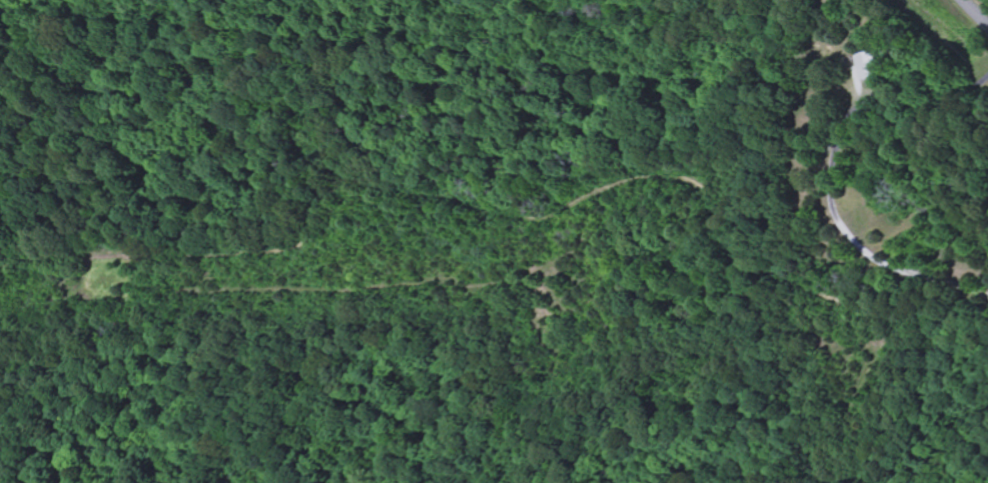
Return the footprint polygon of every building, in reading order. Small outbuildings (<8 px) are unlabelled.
[(861,80),(879,76),(874,52),(856,56),(861,80)]
